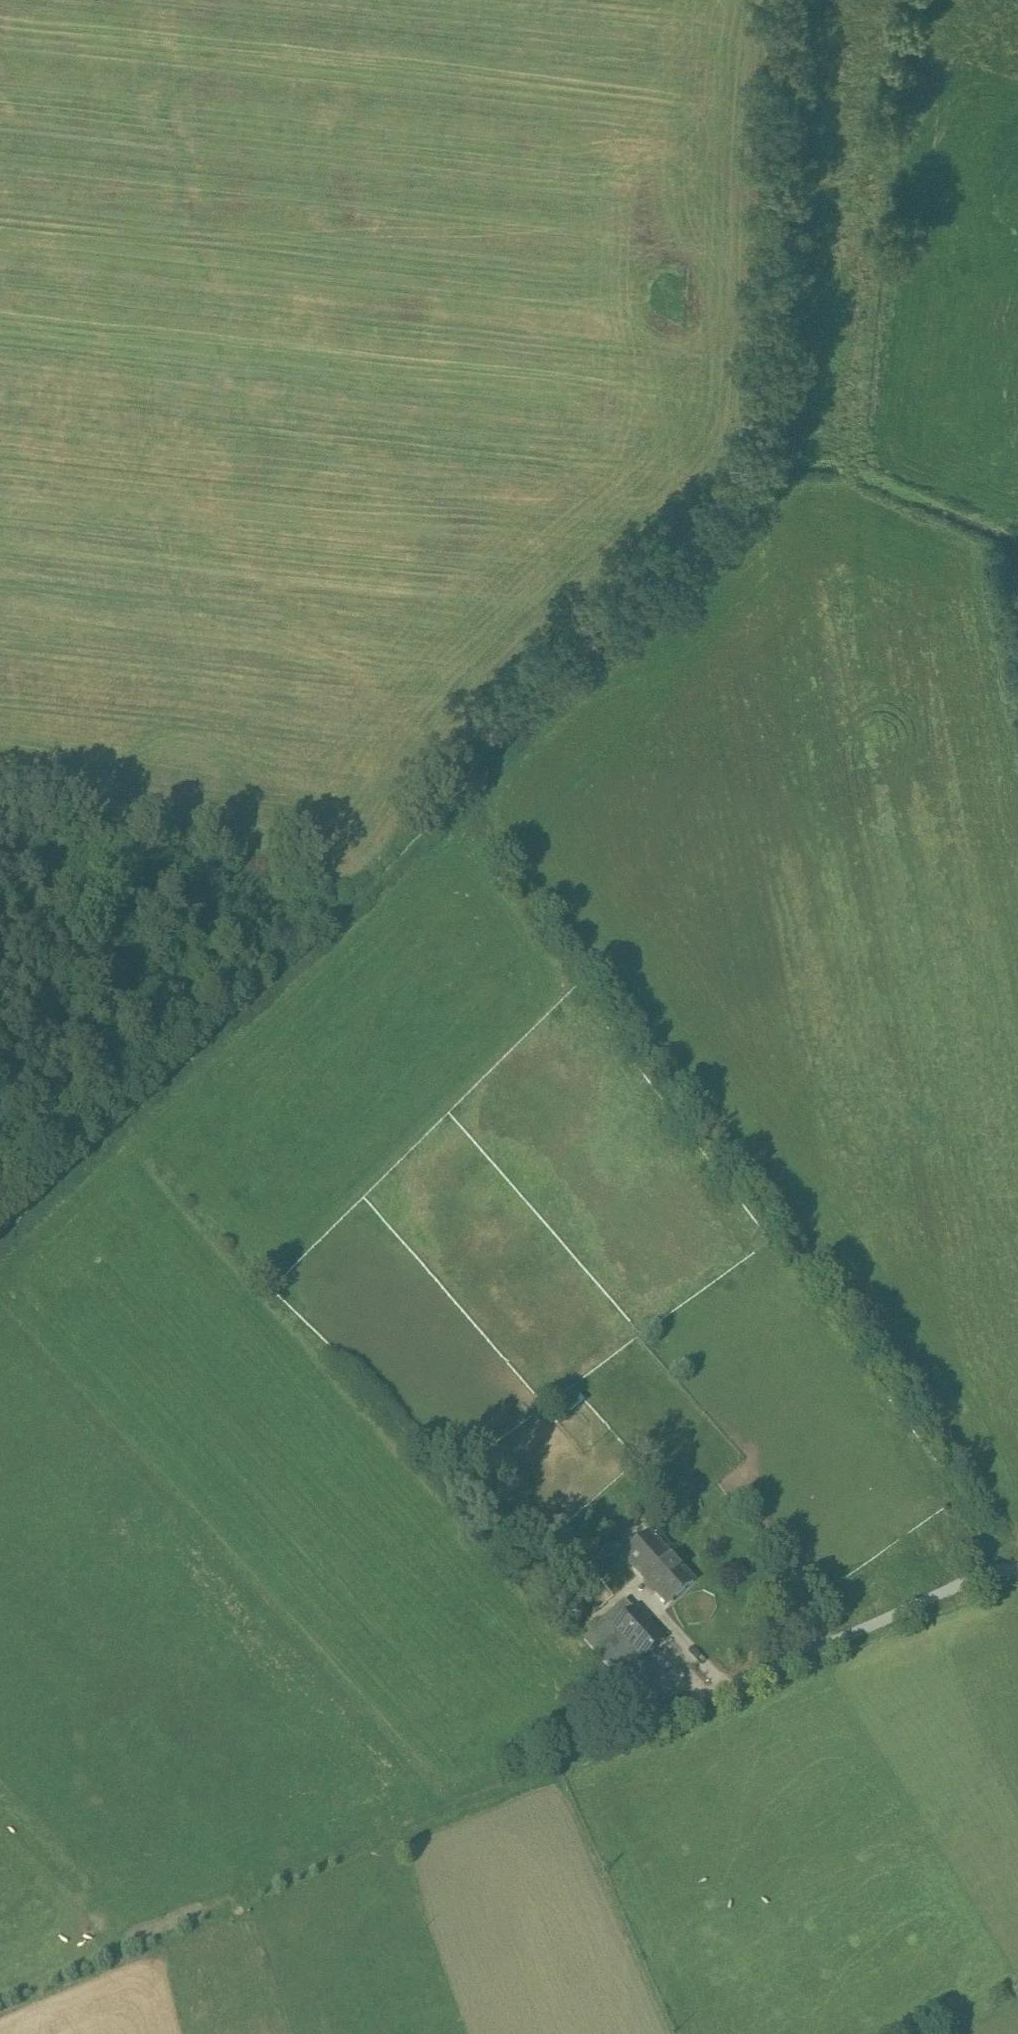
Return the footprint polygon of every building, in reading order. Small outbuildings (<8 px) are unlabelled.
[(640,1522),(614,1544),(625,1556),(650,1533),(640,1522)] [(694,1582),(650,1533),(625,1556),(668,1605),(694,1582)] [(614,1629),(614,1630),(641,1660),(642,1660),(665,1639),(637,1609),(614,1629)] [(641,1660),(614,1630),(614,1629),(606,1620),(584,1640),(632,1692),(649,1676),(642,1660),(641,1660)]
